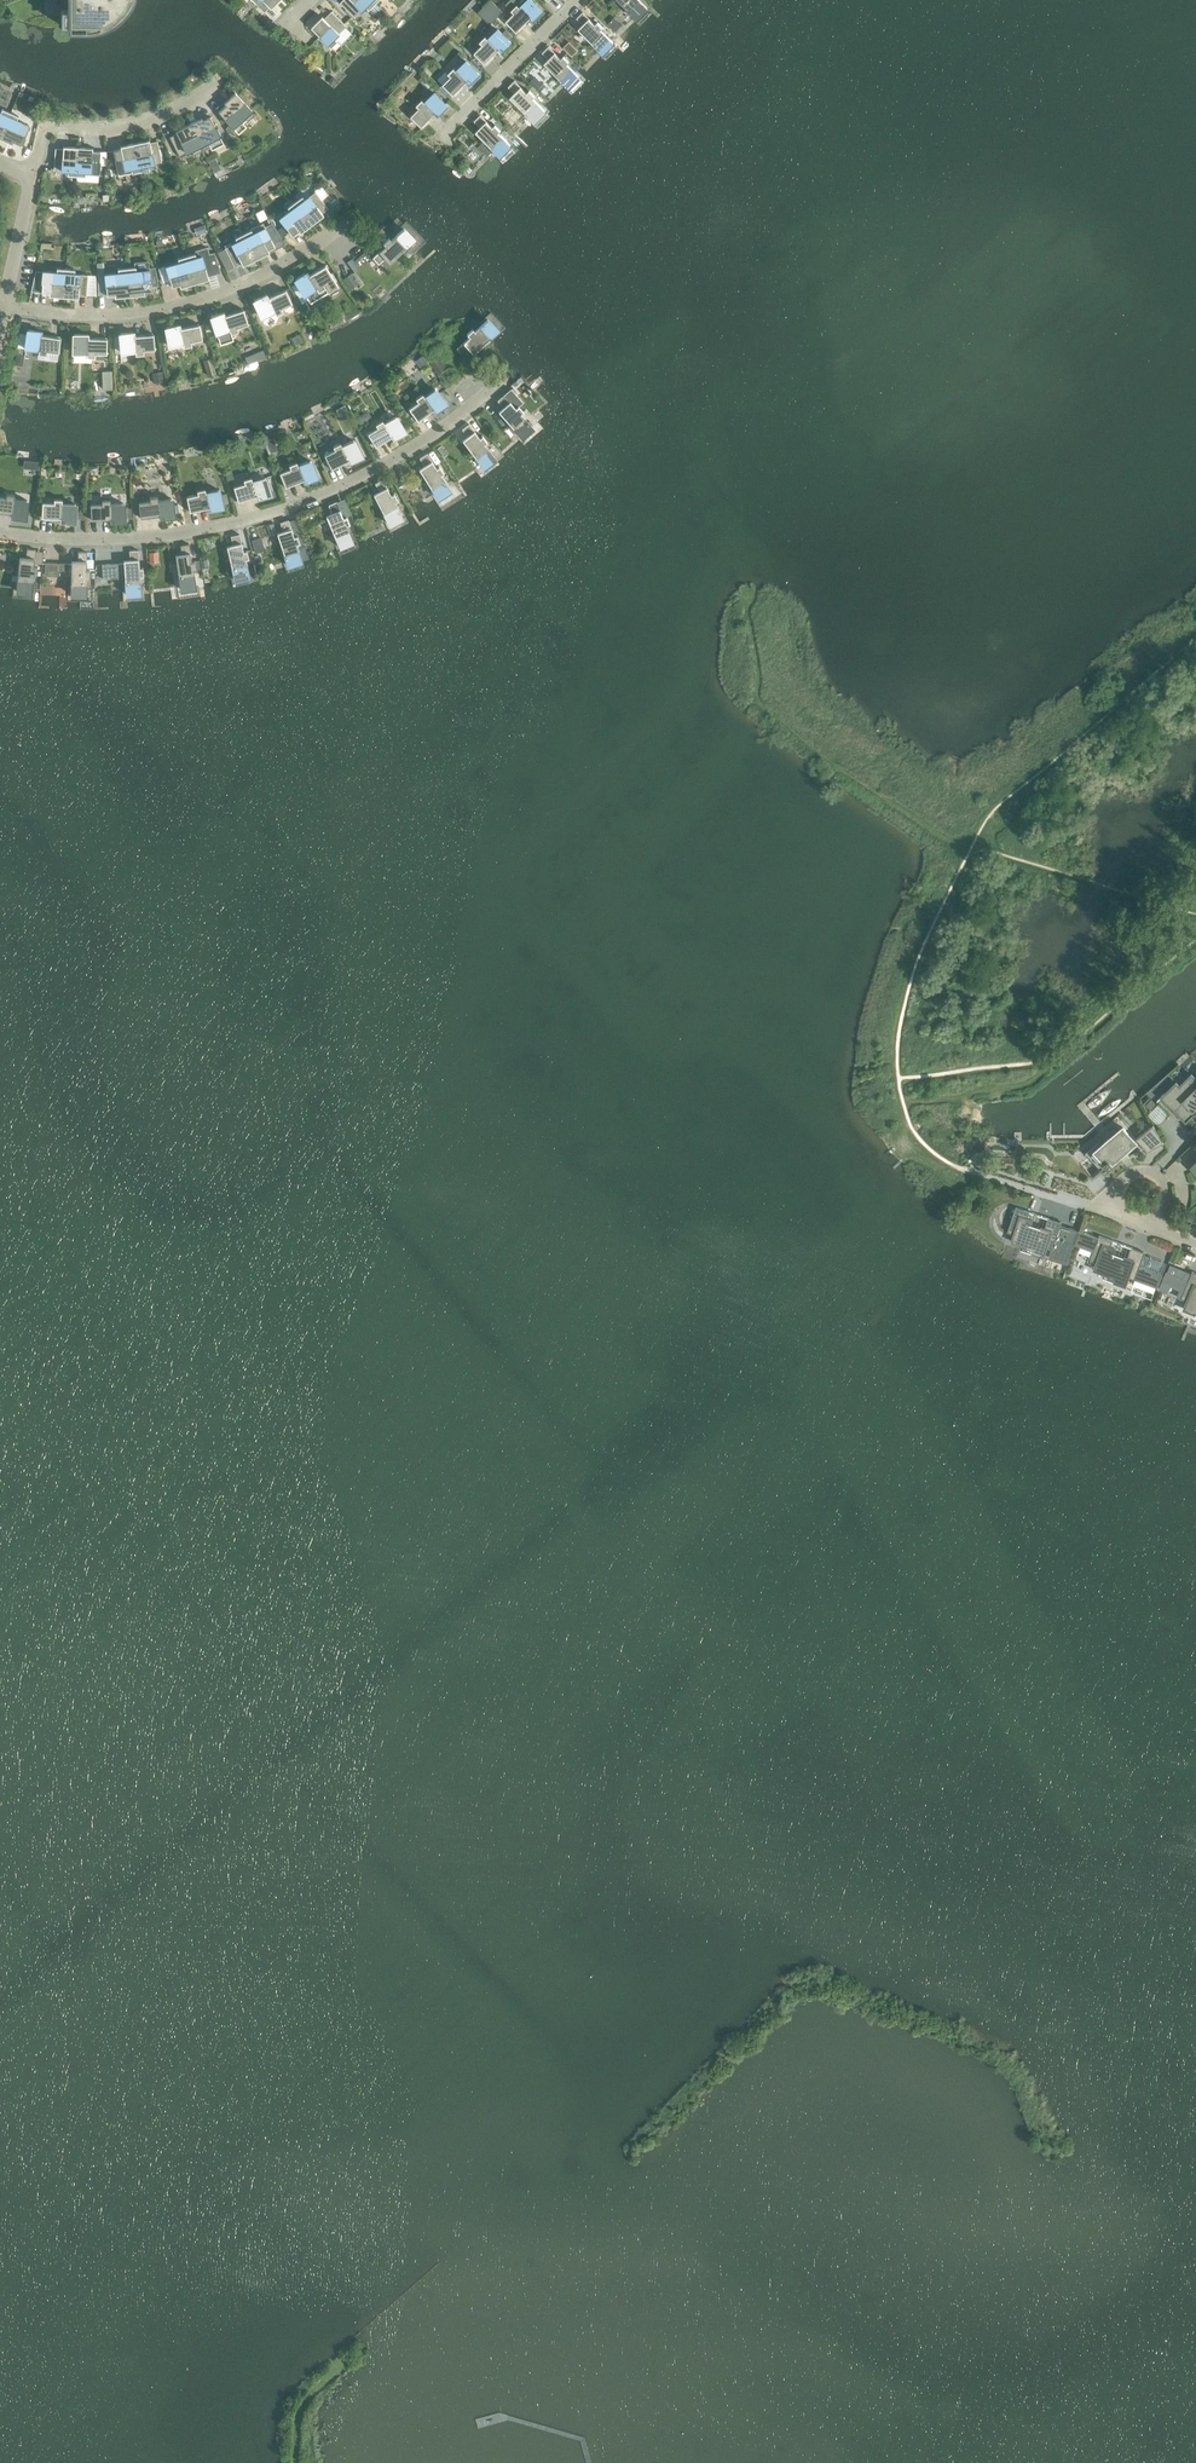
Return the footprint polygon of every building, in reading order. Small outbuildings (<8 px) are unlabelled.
[(61,30),(85,30),(93,29),(100,27),(106,25),(111,22),(116,18),(121,14),(125,10),(128,4),(130,0),(61,0),(61,30)] [(265,12),(273,4),(275,6),(281,0),(252,0),(265,12)] [(373,0),(343,0),(342,1),(357,16),(362,11),(366,7),(369,10),(376,3),(373,0)] [(496,18),(502,12),(491,0),(490,0),(484,6),(496,18)] [(532,21),(542,11),(531,0),(526,0),(520,7),(517,4),(511,10),(514,13),(505,21),(516,32),(530,19),(532,21)] [(631,14),(636,19),(647,8),(639,0),(617,0),(631,14)] [(490,25),(496,18),(484,6),(478,13),(490,25)] [(322,21),(320,19),(311,28),(331,47),(331,48),(339,41),(335,38),(347,27),(331,11),(322,21)] [(580,31),(599,50),(602,53),(613,42),(600,30),(603,28),(597,22),(595,24),(582,12),(576,18),(585,27),(580,31)] [(498,50),(501,53),(511,43),(497,29),(488,39),(485,36),(479,42),(482,45),(474,53),(485,64),(498,50)] [(569,42),(563,47),(572,56),(578,50),(569,42)] [(546,65),(563,83),(568,87),(579,77),(566,64),(569,62),(563,56),(561,59),(548,46),(542,53),(550,61),(546,65)] [(298,52),(295,57),(301,61),(304,57),(305,54),(299,50),(298,52)] [(472,60),(470,62),(478,69),(480,67),(472,60)] [(467,82),(469,85),(479,75),(466,61),(456,70),(454,68),(448,74),(450,76),(442,85),(453,95),(467,82)] [(512,100),(530,118),(534,122),(544,111),(532,99),(535,96),(529,91),(527,93),(514,81),(508,87),(516,95),(512,100)] [(538,81),(533,86),(537,90),(542,86),(538,81)] [(442,85),(438,89),(449,99),(453,95),(442,85)] [(246,127),(243,123),(246,120),(247,120),(254,114),(254,113),(253,113),(235,92),(226,100),(228,102),(218,112),(238,134),(246,127)] [(435,114),(438,116),(447,106),(434,93),(425,102),(422,100),(416,105),(419,108),(411,116),(422,127),(435,114)] [(10,112),(1,109),(0,112),(0,134),(10,112)] [(0,134),(0,139),(8,143),(9,140),(20,145),(20,144),(23,138),(24,136),(29,126),(28,125),(28,126),(21,123),(22,122),(16,120),(18,116),(10,112),(0,134)] [(478,134),(495,152),(500,156),(510,145),(498,133),(501,131),(495,125),(492,127),(480,115),(474,121),(482,130),(478,134)] [(198,119),(188,124),(201,150),(209,146),(211,150),(223,144),(210,117),(199,122),(198,119)] [(499,121),(495,125),(501,131),(504,127),(499,121)] [(201,150),(188,124),(178,129),(179,132),(169,137),(179,156),(179,155),(185,152),(186,153),(191,150),(193,154),(201,150)] [(145,141),(134,143),(140,171),(149,169),(148,165),(154,164),(154,163),(161,162),(157,141),(146,144),(145,141)] [(140,171),(134,143),(123,145),(124,148),(113,150),(116,168),(117,172),(118,176),(140,171)] [(66,175),(76,176),(77,147),(66,146),(66,149),(55,149),(53,170),(54,170),(54,169),(61,170),(67,171),(66,175)] [(77,147),(76,176),(85,176),(85,172),(91,172),(98,172),(98,173),(99,165),(100,151),(88,151),(89,148),(77,147)] [(176,158),(170,160),(174,167),(181,164),(178,158),(176,159),(176,158)] [(301,196),(294,202),(311,224),(320,218),(319,215),(328,208),(321,200),(315,191),(314,192),(315,192),(309,196),(304,199),(301,196)] [(325,197),(321,200),(328,208),(332,206),(325,197)] [(311,224),(294,202),(287,207),(289,210),(279,219),(292,236),(301,229),(302,231),(311,224)] [(263,210),(255,213),(259,221),(266,218),(263,210)] [(251,230),(243,234),(255,259),(265,254),(264,252),(274,247),(262,223),(250,229),(251,230)] [(204,225),(198,227),(200,234),(206,232),(204,225)] [(281,227),(276,230),(281,237),(286,234),(281,227)] [(414,240),(403,229),(391,241),(388,238),(382,243),(385,246),(372,258),(378,264),(386,256),(391,261),(414,240)] [(255,259),(243,234),(234,238),(236,242),(231,244),(231,245),(225,248),(224,248),(225,249),(234,267),(244,262),(245,264),(255,259)] [(195,253),(186,256),(194,283),(205,280),(204,278),(215,274),(207,247),(194,251),(195,253)] [(225,249),(217,253),(226,271),(234,267),(225,249)] [(194,283),(186,256),(177,259),(178,263),(173,264),(173,265),(166,267),(166,266),(165,267),(168,276),(171,287),(182,284),(183,287),(194,283)] [(323,284),(333,278),(325,265),(309,275),(307,272),(295,279),(297,283),(305,296),(316,289),(318,292),(325,288),(323,284)] [(135,267),(126,268),(129,296),(140,295),(140,292),(151,291),(151,287),(149,270),(142,271),(136,271),(135,267)] [(165,267),(158,269),(161,278),(168,276),(165,267)] [(52,296),(63,297),(65,269),(56,268),(56,272),(50,272),(43,272),(43,271),(42,271),(41,293),(52,293),(52,296)] [(129,296),(126,268),(117,269),(117,273),(112,274),(105,275),(105,274),(104,274),(106,296),(118,295),(118,297),(129,296)] [(155,268),(149,268),(149,270),(151,287),(158,286),(155,268)] [(65,269),(63,297),(74,298),(74,295),(86,296),(87,275),(80,275),(80,274),(74,274),(74,269),(65,269)] [(352,273),(343,279),(351,289),(359,284),(352,273)] [(297,283),(291,286),(301,304),(308,300),(305,296),(297,283)] [(281,308),(292,303),(285,290),(268,298),(267,294),(254,300),(262,317),(274,312),(275,315),(283,311),(281,308)] [(248,324),(243,310),(225,316),(224,312),(211,316),(220,345),(233,340),(231,334),(238,331),(237,328),(248,324)] [(498,331),(487,319),(475,331),(472,329),(466,334),(469,337),(456,349),(462,355),(470,347),(475,352),(498,331)] [(191,342),(202,339),(199,324),(180,328),(180,325),(166,328),(170,346),(183,344),(183,347),(191,345),(191,342)] [(46,352),(58,353),(60,338),(41,335),(42,332),(28,330),(25,349),(38,350),(38,354),(46,355),(46,352)] [(143,351),(155,349),(153,334),(134,336),(134,332),(120,334),(120,337),(122,353),(135,351),(135,355),(143,354),(143,351)] [(95,354),(106,354),(107,339),(88,338),(88,335),(74,334),(73,353),(86,354),(86,357),(95,358),(95,354)] [(120,337),(113,338),(115,353),(122,353),(120,337)] [(263,350),(253,354),(256,361),(266,357),(263,350)] [(22,365),(23,354),(15,353),(14,364),(22,365)] [(437,357),(430,363),(438,374),(445,368),(437,357)] [(211,358),(203,360),(208,376),(216,373),(211,358)] [(111,372),(102,372),(102,390),(111,389),(111,372)] [(500,413),(518,433),(520,437),(532,427),(520,414),(523,411),(518,406),(523,402),(510,388),(497,400),(505,409),(500,413)] [(422,394),(415,399),(417,402),(408,408),(417,421),(432,410),(434,413),(446,404),(435,389),(424,397),(422,394)] [(361,415),(355,419),(359,425),(365,422),(361,415)] [(367,433),(375,447),(391,437),(393,440),(405,432),(395,416),(384,423),(382,420),(375,424),(377,427),(367,433)] [(463,442),(480,463),(482,467),(494,458),(484,444),(487,442),(482,435),(479,437),(469,423),(461,429),(468,438),(463,442)] [(273,438),(264,441),(267,447),(275,444),(273,438)] [(330,468),(331,469),(347,460),(349,463),(362,457),(353,440),(341,446),(340,443),(332,446),(334,450),(324,455),(326,460),(330,468)] [(420,471),(434,494),(437,497),(450,489),(440,475),(443,473),(439,466),(436,468),(427,453),(419,458),(425,468),(420,471)] [(297,465),(296,462),(288,465),(290,468),(279,472),(285,487),(302,480),(304,483),(317,478),(310,460),(297,465)] [(326,460),(321,463),(325,470),(330,468),(326,460)] [(233,486),(237,501),(255,496),(256,499),(270,495),(264,477),(252,481),(251,477),(243,479),(244,483),(233,486)] [(374,496),(389,524),(402,517),(394,502),(397,500),(394,493),(391,495),(382,479),(374,483),(380,493),(374,496)] [(218,489),(205,492),(204,489),(196,490),(197,494),(186,496),(189,511),(207,507),(208,511),(222,508),(221,505),(228,503),(226,494),(219,495),(218,489)] [(24,519),(27,500),(14,498),(14,495),(6,494),(6,497),(0,497),(0,512),(11,514),(10,517),(24,519)] [(159,515),(159,519),(173,517),(171,498),(158,500),(157,496),(149,497),(149,501),(138,502),(140,518),(159,515)] [(60,522),(74,522),(75,503),(62,503),(62,499),(53,499),(53,502),(42,502),(41,517),(60,518),(60,522)] [(101,500),(101,504),(90,504),(90,519),(109,519),(110,522),(124,522),(124,521),(123,509),(123,503),(110,503),(110,500),(101,500)] [(327,518),(337,544),(339,547),(353,541),(346,525),(349,524),(346,516),(343,517),(336,501),(328,505),(332,515),(327,518)] [(131,509),(123,509),(124,521),(132,521),(131,509)] [(277,535),(286,561),(287,565),(302,560),(296,544),(299,543),(297,535),(294,536),(288,520),(280,522),(283,533),(277,535)] [(227,549),(233,575),(234,579),(249,576),(245,559),(248,558),(246,550),(243,551),(239,534),(230,536),(233,547),(227,549)] [(260,537),(251,540),(255,553),(264,550),(260,537)] [(175,558),(180,586),(180,589),(195,586),(193,569),(196,569),(195,561),(191,561),(189,544),(180,545),(182,557),(175,558)] [(19,559),(16,587),(16,590),(31,592),(33,575),(36,575),(37,567),(34,567),(35,549),(26,548),(25,560),(19,559)] [(124,577),(125,589),(125,594),(140,593),(139,576),(143,575),(142,567),(139,568),(138,550),(129,551),(130,562),(123,563),(124,577)] [(71,563),(71,590),(71,594),(86,595),(86,577),(90,577),(90,569),(86,569),(87,552),(78,552),(77,563),(71,563)] [(157,552),(149,553),(149,562),(158,562),(157,552)] [(45,563),(44,575),(57,576),(58,563),(45,563)] [(102,578),(124,577),(123,563),(102,564),(102,578)] [(1173,1110),(1185,1122),(1184,1123),(1185,1123),(1195,1112),(1195,1088),(1173,1110)] [(1149,1097),(1143,1103),(1144,1106),(1146,1105),(1152,1111),(1157,1105),(1149,1097)] [(1153,1125),(1136,1139),(1147,1152),(1163,1143),(1153,1125)] [(1104,1167),(1109,1162),(1123,1151),(1125,1153),(1136,1143),(1122,1127),(1089,1155),(1101,1169),(1104,1167)] [(1046,1248),(1052,1250),(1061,1223),(1048,1218),(1044,1229),(1030,1224),(1031,1220),(1027,1218),(1029,1212),(1015,1207),(1007,1232),(1014,1234),(1012,1242),(1020,1244),(1019,1248),(1043,1256),(1046,1248)] [(1099,1236),(1090,1260),(1097,1263),(1094,1270),(1102,1273),(1101,1277),(1125,1286),(1128,1277),(1134,1280),(1144,1253),(1131,1248),(1127,1258),(1113,1253),(1115,1249),(1110,1247),(1112,1241),(1099,1236)] [(1181,1298),(1187,1301),(1184,1309),(1195,1314),(1195,1273),(1192,1271),(1181,1298)]
